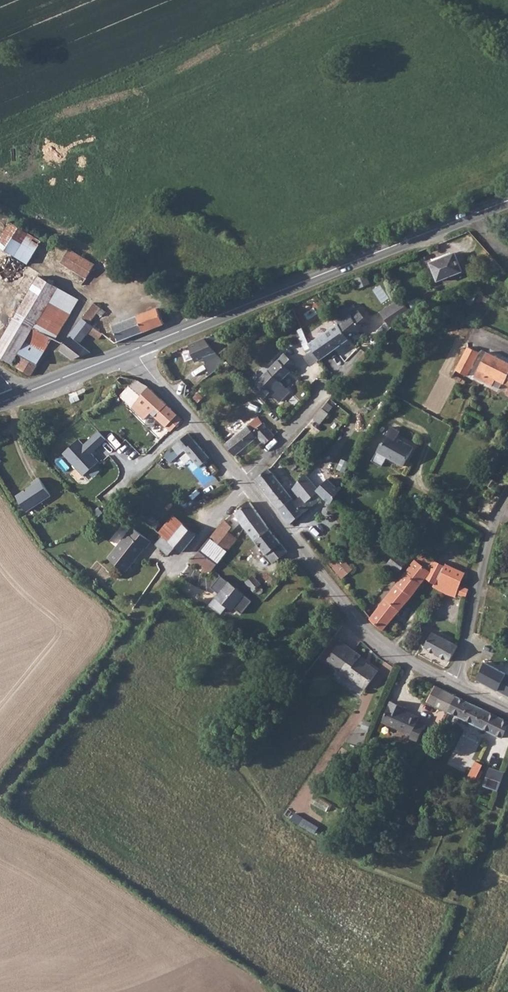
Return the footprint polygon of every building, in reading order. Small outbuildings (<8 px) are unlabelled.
[(18,233),(24,238),(28,231),(11,222),(9,225),(18,233)] [(9,225),(0,241),(0,244),(9,249),(18,233),(9,225)] [(16,253),(24,238),(18,233),(9,249),(16,253)] [(62,261),(86,275),(96,262),(70,246),(62,261)] [(431,262),(438,281),(461,272),(455,253),(431,262)] [(74,298),(76,300),(78,296),(74,294),(40,274),(38,277),(74,298)] [(168,289),(179,283),(174,274),(160,282),(168,289)] [(38,277),(23,304),(41,315),(29,334),(48,344),(53,336),(55,337),(75,301),(76,300),(74,298),(38,277)] [(465,303),(472,306),(477,296),(470,293),(465,303)] [(407,315),(411,313),(401,299),(393,304),(397,310),(385,319),(391,328),(394,326),(407,315)] [(95,300),(88,310),(95,316),(103,306),(95,300)] [(187,312),(195,309),(191,301),(182,304),(184,310),(187,312)] [(13,361),(16,352),(36,363),(47,345),(48,344),(29,334),(41,315),(23,304),(0,344),(0,353),(13,361)] [(339,323),(350,338),(360,328),(362,331),(371,324),(353,304),(348,308),(346,308),(334,316),(339,323)] [(381,313),(385,319),(397,310),(393,304),(381,313)] [(128,336),(166,321),(158,306),(123,320),(128,336)] [(88,310),(83,316),(91,321),(95,316),(88,310)] [(72,334),(81,340),(89,329),(98,338),(103,332),(91,321),(83,316),(71,332),(72,334)] [(120,339),(128,336),(123,320),(116,324),(115,323),(120,339)] [(320,360),(350,338),(339,323),(312,342),(309,344),(320,360)] [(61,347),(73,358),(92,350),(81,340),(72,334),(61,347)] [(217,340),(213,335),(205,339),(220,356),(227,350),(218,338),(217,340)] [(479,352),(468,346),(456,369),(467,375),(479,352)] [(13,361),(11,364),(30,374),(36,363),(16,352),(13,361)] [(252,387),(263,399),(270,392),(281,402),(291,392),(280,382),(296,366),(298,364),(285,352),(284,353),(252,387)] [(488,352),(475,377),(499,389),(502,383),(507,386),(507,362),(488,352)] [(225,362),(220,356),(219,356),(207,367),(211,376),(225,362)] [(206,381),(211,376),(207,367),(199,371),(206,381)] [(136,380),(120,376),(117,380),(120,384),(118,387),(118,390),(119,391),(124,392),(136,380)] [(459,376),(457,380),(462,383),(462,384),(463,384),(464,383),(465,383),(466,381),(466,380),(459,376)] [(150,387),(136,380),(124,392),(121,395),(141,416),(147,409),(171,431),(180,423),(182,420),(150,387)] [(329,413),(323,407),(313,418),(320,424),(329,413)] [(274,437),(275,435),(258,417),(225,444),(235,456),(257,437),(264,445),(274,437)] [(388,457),(404,466),(414,447),(397,438),(400,432),(391,427),(377,452),(388,457)] [(100,432),(85,446),(80,441),(65,456),(85,477),(102,462),(94,454),(108,441),(100,432)] [(189,433),(173,447),(180,454),(186,450),(200,466),(210,458),(207,455),(189,433)] [(485,465),(491,468),(500,454),(492,449),(485,459),(487,461),(485,465)] [(388,457),(377,452),(372,461),(383,467),(388,457)] [(289,492),(293,488),(286,481),(282,484),(275,475),(277,473),(271,466),(255,479),(280,510),(294,498),(289,492)] [(294,498),(280,510),(291,523),(319,500),(317,498),(321,494),(331,504),(338,491),(339,489),(328,478),(318,489),(305,473),(301,478),(293,488),(289,492),(294,498)] [(15,496),(25,512),(49,497),(38,479),(31,484),(32,485),(15,496)] [(245,527),(260,515),(251,503),(250,502),(246,501),(237,508),(238,510),(235,513),(245,527)] [(414,525),(419,528),(431,509),(425,506),(414,525)] [(174,515),(159,532),(162,536),(167,540),(176,547),(182,553),(190,543),(200,532),(197,530),(195,533),(174,515)] [(273,563),(288,552),(276,537),(270,530),(260,515),(245,527),(252,538),(273,563)] [(210,538),(227,551),(237,538),(229,531),(233,526),(225,520),(210,538)] [(133,527),(109,558),(126,571),(144,547),(146,548),(151,541),(133,527)] [(167,540),(162,536),(155,544),(168,555),(176,547),(167,540)] [(200,550),(191,562),(209,576),(227,551),(210,538),(200,550)] [(408,562),(396,553),(388,563),(400,572),(408,562)] [(416,560),(370,618),(371,619),(384,630),(426,577),(435,584),(434,586),(443,592),(447,594),(452,583),(460,586),(466,571),(446,563),(445,565),(434,559),(432,561),(423,554),(418,561),(416,560)] [(335,556),(334,557),(328,562),(343,578),(353,569),(344,559),(340,561),(335,556)] [(261,584),(253,575),(245,582),(253,590),(254,590),(257,592),(259,593),(261,593),(262,591),(263,589),(263,588),(260,585),(261,584)] [(242,614),(252,602),(221,576),(211,588),(219,594),(211,604),(221,613),(227,606),(232,611),(234,608),(242,614)] [(467,592),(468,589),(460,586),(452,583),(447,594),(455,597),(457,594),(466,597),(467,592)] [(247,640),(247,646),(249,647),(253,647),(258,643),(266,635),(258,628),(247,640)] [(450,662),(458,646),(432,631),(424,648),(450,662)] [(326,661),(365,689),(378,671),(359,658),(361,656),(341,641),(326,661)] [(507,696),(507,675),(490,665),(487,663),(485,664),(477,679),(507,696)] [(444,690),(436,686),(427,701),(436,705),(444,690)] [(444,690),(436,705),(448,711),(456,696),(451,693),(444,690)] [(507,728),(507,721),(456,696),(448,711),(503,738),(507,728)] [(410,738),(418,741),(425,724),(418,722),(419,717),(405,711),(406,708),(391,701),(382,722),(412,735),(410,738)] [(436,735),(440,738),(447,724),(442,722),(436,735)] [(432,733),(424,748),(433,752),(440,738),(436,735),(432,733)] [(470,776),(476,779),(483,767),(476,764),(470,776)] [(498,791),(503,774),(489,769),(483,787),(498,792),(498,791)]
